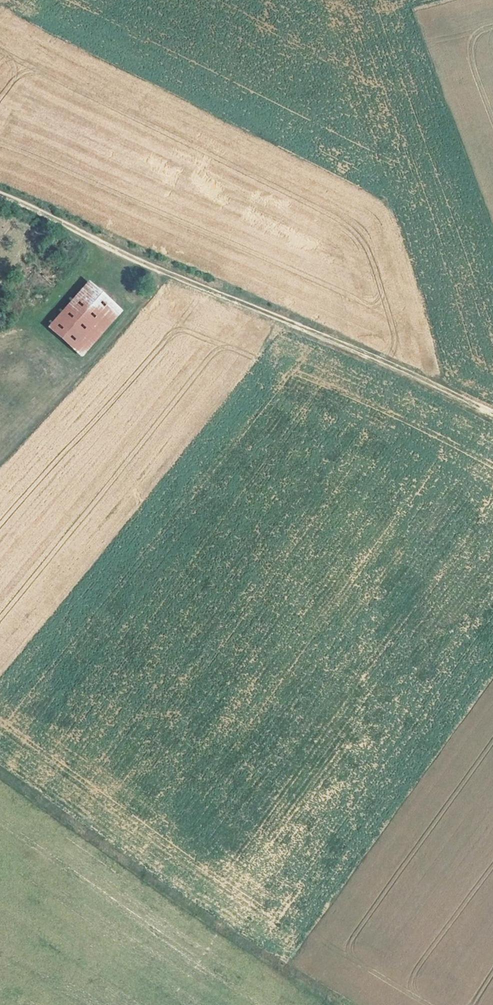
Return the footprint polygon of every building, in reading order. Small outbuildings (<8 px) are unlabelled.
[(89,279),(48,326),(83,356),(124,309),(89,279)]
